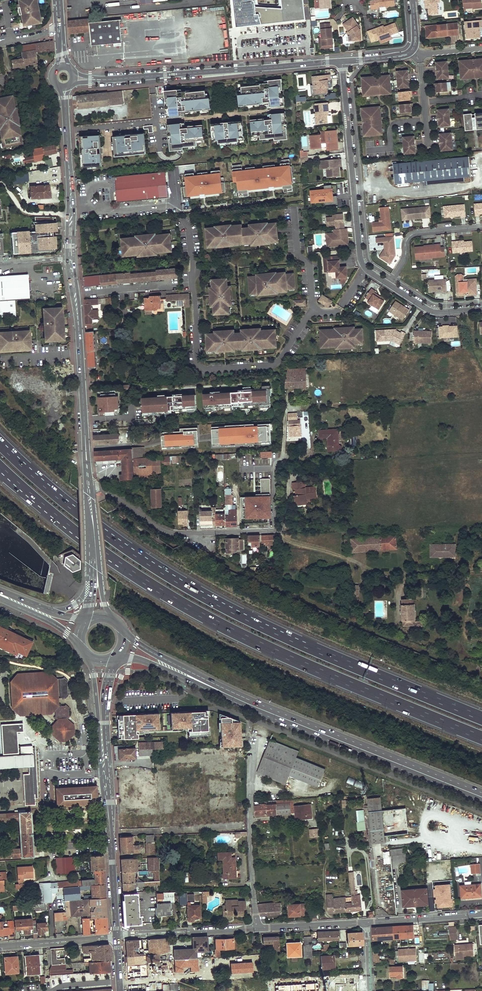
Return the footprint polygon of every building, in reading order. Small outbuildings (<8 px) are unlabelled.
[(34,0),(18,0),(19,4),(19,7),(17,8),(17,10),(20,9),(20,13),(18,13),(18,15),(21,15),(22,21),(24,20),(24,23),(26,25),(28,24),(35,23),(37,23),(38,21),(38,18),(39,17),(36,1),(34,1),(34,0)] [(237,28),(307,20),(304,0),(282,0),(282,7),(258,7),(257,0),(234,0),(237,28)] [(321,9),(331,8),(330,2),(329,2),(329,1),(330,1),(330,0),(320,0),(321,9)] [(375,9),(379,9),(379,7),(386,7),(387,5),(388,6),(395,6),(395,0),(374,0),(375,9)] [(425,4),(428,3),(429,8),(429,15),(438,14),(437,3),(440,3),(439,0),(425,0),(425,4)] [(464,7),(473,6),(473,8),(473,9),(481,8),(481,0),(463,0),(464,7)] [(224,6),(204,6),(205,14),(216,14),(216,25),(224,25),(224,6)] [(353,18),(344,24),(349,32),(352,36),(352,41),(361,40),(360,29),(359,29),(357,26),(358,25),(353,18)] [(68,21),(69,33),(90,31),(91,31),(92,46),(122,43),(120,20),(89,22),(89,19),(68,21)] [(465,21),(466,34),(469,34),(469,39),(481,38),(480,32),(478,32),(478,28),(480,27),(481,27),(481,25),(481,20),(465,21)] [(330,23),(321,24),(322,38),(323,46),(333,45),(332,36),(330,36),(330,33),(332,33),(332,28),(330,28),(330,23)] [(384,27),(376,30),(376,29),(372,30),(376,41),(379,39),(381,43),(392,39),(391,35),(399,32),(395,23),(384,27)] [(454,24),(426,26),(427,38),(455,35),(454,24)] [(333,48),(333,45),(323,46),(322,38),(319,38),(320,49),(333,48)] [(19,47),(21,58),(11,61),(12,68),(37,62),(35,52),(54,51),(53,41),(19,47)] [(17,45),(8,47),(9,54),(12,54),(11,51),(13,51),(13,49),(18,48),(17,45)] [(228,59),(228,51),(213,52),(213,59),(224,59),(228,59)] [(460,61),(461,79),(481,77),(481,59),(460,61)] [(449,78),(448,62),(436,63),(436,66),(437,67),(435,67),(436,75),(437,75),(437,76),(438,79),(449,78)] [(408,74),(408,70),(397,71),(398,88),(410,87),(409,84),(409,82),(410,82),(410,75),(409,75),(408,74)] [(330,75),(312,76),(313,85),(314,94),(327,93),(327,87),(326,80),(328,80),(331,80),(330,75)] [(389,76),(362,78),(364,96),(391,93),(389,76)] [(260,85),(241,87),(242,94),(238,95),(239,106),(259,104),(260,103),(266,102),(267,107),(284,104),(284,99),(282,99),(281,90),(283,90),(281,79),(268,80),(268,83),(260,83),(260,85)] [(436,89),(436,92),(448,91),(447,82),(434,84),(434,88),(436,88),(436,89)] [(178,89),(164,90),(165,101),(167,101),(168,111),(167,111),(167,117),(184,115),(184,110),(191,109),(191,111),(211,109),(210,97),(206,98),(205,90),(186,92),(186,91),(178,91),(178,89)] [(78,100),(73,100),(74,108),(79,107),(79,108),(121,104),(120,91),(77,96),(78,100)] [(411,91),(399,92),(399,101),(411,100),(410,97),(410,95),(412,95),(411,91)] [(0,130),(0,133),(2,143),(3,143),(4,147),(10,146),(10,145),(15,144),(15,145),(21,143),(20,139),(21,139),(18,126),(17,126),(16,124),(18,124),(16,111),(14,111),(13,109),(14,108),(12,98),(10,99),(9,96),(0,98),(0,128),(0,130)] [(328,103),(315,104),(316,114),(315,114),(316,119),(319,119),(319,124),(328,123),(330,123),(331,121),(331,115),(328,116),(327,116),(327,113),(328,113),(329,113),(328,103)] [(413,104),(400,105),(401,114),(412,113),(411,109),(411,108),(413,108),(413,104)] [(382,134),(380,107),(362,109),(364,136),(382,134)] [(451,126),(449,109),(438,110),(438,113),(438,115),(437,115),(438,122),(439,122),(439,124),(439,127),(451,126)] [(263,118),(251,120),(252,135),(259,134),(260,139),(267,138),(274,138),(274,140),(287,139),(286,127),(285,127),(284,118),(285,118),(285,113),(268,114),(268,120),(263,120),(263,118)] [(473,127),(471,114),(463,115),(465,128),(473,127)] [(242,121),(211,123),(213,140),(218,140),(218,143),(227,142),(227,143),(231,143),(231,142),(239,141),(238,138),(244,137),(242,121)] [(197,140),(204,139),(203,124),(190,126),(191,127),(185,127),(185,122),(168,124),(170,150),(180,149),(183,149),(183,147),(197,145),(197,140)] [(332,133),(332,131),(322,132),(322,135),(310,136),(312,148),(322,147),(321,143),(327,142),(328,150),(338,149),(336,133),(332,133)] [(125,135),(113,136),(115,156),(123,155),(122,153),(129,153),(129,155),(146,153),(144,133),(132,134),(132,133),(125,134),(125,135)] [(453,150),(451,133),(440,134),(440,137),(440,139),(439,139),(440,146),(441,146),(441,148),(441,151),(453,150)] [(100,134),(80,135),(81,152),(83,152),(83,158),(81,159),(81,168),(102,167),(101,154),(102,154),(102,148),(101,148),(100,134)] [(414,136),(403,137),(404,154),(416,153),(416,150),(415,148),(417,148),(416,141),(415,141),(415,140),(414,136)] [(34,161),(44,160),(43,155),(57,153),(55,145),(41,147),(41,148),(32,150),(33,156),(34,161)] [(394,164),(395,184),(471,177),(469,158),(394,164)] [(242,165),(231,166),(233,182),(237,181),(239,198),(249,197),(248,190),(283,186),(283,192),(292,191),(289,159),(279,160),(280,166),(242,171),(242,165)] [(341,159),(325,160),(325,168),(327,168),(328,178),(340,177),(339,167),(339,164),(341,164),(341,159)] [(199,169),(183,171),(185,196),(223,193),(222,177),(228,177),(227,167),(208,168),(208,167),(202,168),(202,169),(199,169)] [(165,172),(115,176),(117,202),(167,197),(165,172)] [(18,176),(20,183),(29,181),(27,174),(18,176)] [(31,186),(32,198),(50,197),(49,185),(31,186)] [(324,190),(311,191),(312,202),(326,201),(327,205),(338,204),(337,196),(333,197),(332,185),(324,186),(324,190)] [(464,205),(444,207),(445,217),(450,217),(451,216),(452,216),(453,216),(461,216),(461,217),(465,217),(464,205)] [(391,226),(389,207),(381,208),(382,219),(382,222),(380,222),(372,223),(373,231),(383,230),(382,227),(391,226)] [(426,207),(406,209),(407,220),(413,219),(413,218),(414,218),(414,219),(427,218),(426,207)] [(345,229),(343,214),(335,215),(335,216),(335,217),(332,217),(326,218),(327,226),(336,225),(336,229),(345,229)] [(35,232),(12,233),(13,253),(57,252),(56,215),(35,216),(35,232)] [(210,230),(206,230),(208,246),(212,246),(212,247),(217,247),(217,245),(219,245),(219,246),(233,245),(233,244),(249,242),(249,243),(252,242),(252,243),(252,244),(257,243),(257,244),(268,243),(268,242),(270,242),(270,243),(275,242),(275,241),(278,240),(277,224),(273,225),(273,223),(268,224),(268,225),(266,225),(266,223),(253,225),(253,227),(250,227),(250,228),(243,229),(242,225),(236,225),(236,227),(230,227),(230,226),(230,225),(217,227),(217,229),(215,229),(215,228),(210,228),(210,230)] [(336,229),(334,230),(334,233),(326,234),(327,243),(337,242),(337,246),(346,245),(345,240),(347,240),(346,228),(345,229),(336,229)] [(126,242),(122,242),(123,253),(127,252),(128,256),(132,255),(138,254),(144,254),(144,256),(154,255),(154,253),(157,253),(164,252),(168,252),(167,248),(172,248),(170,237),(167,238),(166,235),(166,234),(162,235),(156,236),(152,236),(152,235),(148,235),(149,236),(143,237),(143,236),(140,236),(140,237),(136,238),(130,238),(126,238),(126,239),(126,242)] [(394,237),(376,239),(377,242),(384,242),(385,247),(387,248),(386,249),(385,249),(380,257),(390,264),(396,256),(394,237)] [(456,241),(452,241),(453,253),(473,251),(472,241),(464,242),(456,242),(456,241)] [(431,257),(441,256),(440,248),(440,244),(435,244),(435,246),(424,247),(419,247),(420,258),(431,257)] [(339,256),(326,257),(324,260),(325,272),(329,272),(329,276),(332,276),(332,278),(341,278),(341,284),(344,283),(347,279),(347,269),(345,269),(344,268),(344,267),(340,267),(339,256)] [(164,280),(178,278),(177,268),(151,271),(151,273),(131,274),(131,273),(83,277),(84,287),(118,284),(124,284),(136,282),(164,280)] [(257,276),(249,277),(251,294),(259,293),(265,293),(265,295),(275,293),(275,292),(278,292),(280,291),(281,292),(284,292),(284,290),(287,289),(290,289),(290,288),(295,288),(293,274),(286,275),(283,275),(282,273),(279,273),(279,274),(276,274),(273,275),(273,274),(269,274),(269,275),(264,275),(260,275),(260,276),(257,276)] [(0,313),(0,311),(2,311),(2,312),(15,312),(15,301),(13,301),(13,300),(15,300),(30,299),(29,289),(27,290),(26,283),(29,283),(28,274),(13,275),(13,279),(0,280),(0,313)] [(456,276),(456,288),(460,288),(459,282),(474,281),(474,286),(477,286),(476,279),(464,280),(464,276),(461,274),(458,274),(456,276)] [(214,307),(214,314),(229,313),(228,309),(229,309),(229,306),(230,306),(229,300),(231,300),(231,290),(229,290),(229,286),(228,287),(227,279),(213,280),(213,285),(213,287),(212,288),(212,291),(211,291),(211,295),(212,294),(212,300),(211,300),(212,304),(213,304),(213,307),(214,307)] [(429,280),(429,292),(436,291),(436,290),(443,290),(443,291),(443,292),(447,292),(446,279),(429,280)] [(456,288),(457,296),(464,295),(464,292),(466,292),(468,292),(468,295),(477,294),(477,286),(474,286),(474,281),(459,282),(460,288),(456,288)] [(372,288),(365,298),(369,300),(368,302),(379,310),(384,301),(380,298),(378,297),(379,295),(375,293),(376,291),(372,288)] [(189,295),(178,295),(178,301),(177,301),(177,307),(190,306),(189,295)] [(328,307),(332,301),(323,295),(319,301),(328,307)] [(162,308),(161,296),(150,297),(150,298),(145,299),(146,311),(153,310),(154,308),(156,308),(158,309),(162,308)] [(98,304),(98,299),(85,300),(86,326),(87,326),(91,325),(91,323),(92,323),(92,318),(99,317),(98,310),(91,310),(91,305),(98,304)] [(396,301),(389,311),(403,320),(409,310),(406,308),(405,309),(403,307),(403,306),(396,301)] [(61,315),(60,307),(45,308),(45,313),(43,313),(44,321),(45,321),(46,324),(46,328),(44,328),(45,335),(46,334),(46,338),(48,339),(50,339),(59,338),(61,338),(62,337),(62,332),(62,327),(63,327),(63,323),(62,323),(62,318),(63,318),(63,315),(61,315)] [(299,324),(294,320),(284,335),(290,339),(299,324)] [(457,326),(439,327),(440,338),(457,337),(457,326)] [(325,333),(321,334),(321,344),(325,344),(326,347),(330,347),(336,346),(339,346),(339,348),(343,348),(343,347),(348,347),(348,348),(352,348),(352,345),(355,345),(355,344),(358,344),(358,343),(363,343),(362,329),(354,330),(354,328),(351,329),(351,327),(347,328),(342,329),(342,328),(338,328),(338,329),(335,329),(329,330),(329,329),(324,330),(325,330),(325,333)] [(215,334),(207,334),(208,351),(216,351),(219,350),(219,351),(223,351),(223,350),(228,350),(228,351),(232,351),(232,350),(235,349),(235,348),(238,348),(238,347),(243,347),(243,349),(246,349),(246,350),(250,350),(250,349),(255,349),(259,349),(259,348),(262,348),(268,347),(268,348),(273,348),(273,347),(272,344),(277,344),(276,333),(272,333),(272,330),(267,330),(261,331),(258,331),(258,329),(254,329),(254,330),(249,330),(249,329),(245,330),(245,332),(242,332),(242,333),(234,334),(234,332),(231,333),(231,331),(227,331),(222,332),(222,331),(218,331),(218,333),(215,334)] [(376,331),(377,341),(392,340),(400,345),(406,334),(401,331),(400,333),(396,331),(394,331),(394,330),(376,331)] [(0,334),(0,348),(1,350),(6,349),(11,349),(11,350),(15,350),(15,349),(20,349),(20,350),(23,350),(23,348),(31,348),(30,332),(25,332),(25,331),(17,331),(17,333),(14,333),(10,333),(10,332),(3,332),(3,334),(0,334)] [(96,367),(94,331),(93,331),(86,332),(89,367),(96,367)] [(414,331),(414,343),(432,343),(432,332),(425,331),(425,333),(418,333),(419,331),(414,331)] [(307,387),(306,369),(292,369),(292,366),(289,366),(289,362),(287,362),(285,388),(307,387)] [(211,394),(203,394),(204,410),(205,409),(213,409),(213,411),(233,409),(233,408),(238,407),(240,407),(240,409),(271,407),(270,396),(271,396),(271,388),(270,388),(262,389),(251,390),(247,390),(247,392),(244,392),(244,390),(243,390),(238,390),(239,392),(219,394),(217,394),(216,392),(211,392),(211,394)] [(116,396),(116,390),(101,391),(101,392),(101,397),(99,397),(99,405),(100,405),(100,406),(100,415),(119,414),(119,406),(117,407),(117,403),(119,403),(118,396),(116,396)] [(159,397),(145,398),(145,404),(143,404),(144,414),(149,413),(150,415),(165,414),(172,414),(172,412),(175,412),(180,411),(180,413),(187,413),(187,411),(196,410),(197,410),(196,395),(187,395),(179,396),(179,394),(174,394),(174,396),(166,397),(166,395),(159,395),(159,397)] [(297,420),(297,413),(288,414),(290,436),(302,435),(301,420),(297,420)] [(270,443),(270,425),(211,426),(211,444),(270,443)] [(180,428),(180,433),(162,433),(162,447),(181,447),(181,448),(198,448),(197,427),(180,428)] [(338,445),(337,429),(319,430),(319,439),(327,438),(328,451),(338,450),(341,448),(338,445)] [(119,439),(119,434),(94,435),(94,444),(104,444),(104,450),(114,450),(114,447),(117,447),(117,448),(121,448),(121,447),(125,446),(125,439),(119,439)] [(134,458),(133,449),(114,450),(104,450),(95,451),(95,460),(112,459),(122,459),(123,475),(121,475),(121,480),(126,480),(134,479),(133,458),(134,458)] [(169,456),(161,457),(161,458),(161,465),(170,464),(169,456)] [(161,465),(161,458),(134,459),(135,478),(153,477),(153,474),(161,473),(161,465)] [(261,497),(240,498),(241,518),(270,517),(269,478),(260,479),(261,497)] [(301,481),(292,482),(293,489),(295,489),(296,495),(294,495),(295,503),(307,501),(306,499),(317,498),(315,486),(305,488),(305,482),(301,483),(301,481)] [(162,506),(161,485),(153,486),(153,489),(152,490),(152,507),(162,506)] [(215,514),(215,504),(214,504),(214,508),(212,508),(212,511),(202,511),(201,510),(200,510),(200,525),(212,526),(212,525),(215,525),(215,514)] [(188,525),(187,506),(185,506),(185,511),(178,511),(179,524),(184,524),(184,525),(188,525)] [(237,526),(236,516),(236,510),(229,510),(229,516),(226,516),(226,526),(237,526)] [(225,526),(225,514),(215,514),(215,525),(222,525),(222,526),(225,526)] [(277,540),(277,534),(273,534),(273,535),(262,535),(262,541),(266,541),(268,541),(268,543),(268,546),(273,546),(273,538),(274,539),(275,540),(277,540)] [(260,545),(260,535),(248,535),(248,541),(252,541),(252,546),(260,545)] [(397,549),(396,536),(351,539),(346,539),(344,539),(345,544),(351,544),(352,552),(397,549)] [(243,549),(242,538),(238,538),(226,538),(226,552),(235,552),(235,549),(243,549)] [(455,544),(430,544),(430,557),(438,557),(438,555),(441,555),(441,557),(455,557),(455,544)] [(80,560),(72,554),(64,557),(64,562),(74,571),(80,568),(80,560)] [(74,571),(64,562),(63,565),(72,572),(74,571)] [(358,589),(351,589),(351,594),(350,594),(350,596),(356,596),(356,597),(354,601),(356,602),(358,602),(358,589)] [(414,603),(413,598),(402,599),(402,604),(402,605),(403,621),(404,621),(405,626),(421,625),(421,620),(416,621),(416,620),(415,603),(414,603)] [(11,651),(16,654),(16,653),(17,651),(21,653),(25,655),(31,643),(31,642),(27,640),(22,637),(11,632),(11,634),(5,631),(6,630),(0,627),(0,646),(11,651)] [(57,705),(56,680),(49,674),(17,676),(11,683),(13,708),(20,714),(51,712),(53,709),(55,710),(55,716),(54,717),(58,721),(52,727),(52,733),(61,741),(67,740),(74,732),(73,726),(67,720),(70,716),(69,715),(68,709),(69,708),(66,704),(64,706),(59,706),(57,705)] [(67,694),(67,682),(68,681),(64,677),(63,678),(59,678),(60,698),(64,698),(65,699),(68,695),(67,694)] [(171,712),(171,728),(177,727),(177,728),(188,728),(190,728),(191,731),(188,731),(188,736),(206,735),(206,731),(208,731),(207,714),(204,714),(204,711),(183,712),(183,713),(179,714),(179,712),(171,712)] [(123,726),(123,738),(137,738),(137,733),(136,733),(135,729),(137,729),(157,729),(157,723),(159,723),(158,717),(157,717),(157,713),(142,714),(142,716),(139,716),(139,714),(122,715),(122,718),(117,719),(118,727),(123,726)] [(227,717),(220,717),(221,746),(240,745),(240,722),(231,722),(231,718),(227,716),(227,717)] [(2,753),(3,754),(18,753),(17,732),(24,732),(23,723),(1,724),(1,726),(0,726),(0,753),(2,753)] [(299,752),(270,740),(257,773),(286,784),(289,775),(318,787),(325,769),(296,757),(299,752)] [(33,766),(32,752),(32,746),(21,746),(21,755),(0,756),(0,768),(31,766),(33,766)] [(135,758),(134,748),(119,749),(118,749),(118,758),(119,758),(135,758)] [(27,805),(35,805),(33,775),(36,775),(35,752),(32,752),(33,766),(31,766),(31,775),(23,775),(24,806),(27,805)] [(55,789),(56,808),(97,805),(96,787),(96,786),(55,789)] [(380,798),(367,799),(370,831),(381,830),(379,811),(381,811),(380,798)] [(294,813),(293,799),(254,801),(255,815),(294,813)] [(311,817),(310,804),(295,806),(296,817),(302,817),(302,818),(311,817)] [(33,857),(31,811),(30,811),(27,811),(17,812),(18,813),(0,814),(0,823),(18,822),(20,848),(0,849),(0,850),(0,853),(0,859),(21,857),(20,857),(33,857)] [(319,835),(317,825),(312,826),(313,830),(310,830),(310,836),(319,835)] [(382,843),(381,830),(370,831),(371,844),(382,843)] [(155,851),(154,835),(145,835),(146,855),(155,854),(155,851)] [(135,838),(135,836),(119,837),(120,845),(120,853),(139,852),(139,848),(143,847),(143,845),(132,845),(132,838),(135,838)] [(94,870),(103,869),(103,862),(103,855),(89,856),(91,870),(94,870)] [(72,872),(74,872),(73,857),(55,858),(56,874),(72,872)] [(235,866),(234,857),(227,858),(222,858),(223,877),(228,877),(229,879),(236,878),(236,866),(235,866)] [(137,871),(136,858),(120,859),(121,866),(121,871),(134,871),(137,871)] [(159,870),(158,862),(148,863),(148,870),(150,870),(159,870)] [(479,873),(479,863),(471,864),(472,873),(479,873)] [(32,867),(17,868),(19,884),(16,885),(16,889),(24,889),(23,878),(33,878),(32,867)] [(159,881),(159,870),(150,870),(150,872),(153,873),(153,881),(159,881)] [(135,882),(134,871),(121,871),(122,877),(122,882),(135,882)] [(82,885),(104,883),(104,877),(104,872),(94,873),(94,880),(92,879),(81,879),(82,885)] [(362,910),(360,895),(357,896),(357,891),(354,891),(354,887),(352,873),(348,873),(349,886),(350,887),(352,903),(346,903),(346,911),(362,910)] [(57,887),(61,887),(60,881),(57,882),(57,883),(50,883),(51,892),(57,892),(57,887)] [(160,893),(159,881),(153,881),(135,882),(122,882),(122,888),(123,893),(133,893),(132,887),(156,886),(156,892),(156,893),(160,893)] [(50,883),(43,884),(44,902),(47,902),(52,902),(51,892),(50,883)] [(82,899),(105,897),(105,890),(104,883),(82,885),(61,887),(57,887),(57,892),(56,894),(57,912),(61,912),(64,911),(64,901),(65,901),(66,900),(80,899),(79,889),(82,889),(89,889),(89,888),(91,888),(91,895),(83,896),(83,897),(82,897),(82,899)] [(435,907),(452,907),(451,883),(434,884),(435,907)] [(481,896),(481,884),(460,885),(461,898),(481,896)] [(428,904),(426,888),(402,890),(403,907),(428,904)] [(138,914),(137,892),(133,893),(123,893),(124,907),(125,924),(141,923),(140,915),(138,914)] [(177,895),(177,892),(175,892),(172,893),(160,893),(156,893),(156,907),(155,907),(155,915),(171,914),(171,902),(174,902),(174,895),(177,895)] [(200,919),(199,905),(190,905),(190,902),(194,902),(193,893),(186,894),(186,892),(178,893),(179,900),(186,899),(187,919),(188,921),(192,921),(193,919),(200,919)] [(346,902),(345,898),(332,899),(332,895),(326,895),(327,913),(346,911),(346,903),(346,902)] [(94,917),(106,916),(106,907),(105,897),(82,899),(80,899),(66,900),(65,901),(65,911),(66,916),(86,915),(90,914),(90,917),(94,917)] [(245,906),(244,901),(235,901),(235,899),(227,900),(227,902),(223,902),(223,905),(221,905),(222,911),(225,911),(225,914),(231,914),(231,911),(236,910),(236,911),(243,910),(242,906),(245,906)] [(35,910),(47,909),(47,902),(44,902),(41,902),(35,903),(35,906),(35,910)] [(281,914),(280,903),(263,905),(263,904),(258,904),(260,915),(281,914)] [(306,915),(306,904),(288,904),(289,916),(306,915)] [(62,920),(61,912),(57,912),(53,913),(54,920),(62,920)] [(95,933),(107,932),(107,924),(106,916),(94,917),(95,933)] [(21,934),(33,934),(32,923),(32,917),(15,919),(16,931),(21,931),(21,934)] [(82,934),(89,934),(88,918),(86,918),(81,918),(82,934)] [(9,934),(9,928),(1,928),(0,922),(0,935),(9,934)] [(43,930),(46,929),(46,922),(37,923),(38,934),(43,933),(43,930)] [(407,925),(393,926),(393,939),(408,938),(407,925)] [(393,926),(372,928),(373,941),(393,939),(393,926)] [(317,932),(318,940),(338,940),(339,940),(339,931),(317,932)] [(362,932),(347,933),(348,945),(363,944),(362,932)] [(279,936),(262,937),(263,943),(272,943),(274,943),(274,945),(272,945),(272,951),(279,950),(279,936)] [(140,946),(140,939),(133,940),(126,941),(126,949),(127,957),(142,955),(146,954),(158,954),(169,952),(168,938),(168,937),(147,939),(148,950),(143,951),(143,949),(138,949),(138,947),(140,946)] [(207,937),(193,937),(193,949),(198,949),(198,951),(200,951),(200,947),(208,946),(207,937)] [(304,957),(312,957),(312,952),(312,944),(311,937),(304,937),(304,944),(303,944),(304,957)] [(216,939),(216,949),(215,949),(215,957),(220,957),(219,949),(233,948),(233,938),(216,939)] [(300,942),(286,943),(287,957),(301,956),(300,942)] [(89,962),(110,960),(109,952),(108,943),(83,946),(83,952),(91,952),(91,958),(84,958),(84,962),(89,962)] [(472,944),(455,945),(455,957),(464,956),(473,956),(472,944)] [(51,965),(66,964),(65,959),(57,960),(56,951),(56,948),(50,949),(51,965)] [(377,955),(377,948),(373,948),(374,962),(381,962),(381,960),(380,960),(379,955),(377,955)] [(193,949),(174,950),(175,959),(197,958),(196,951),(198,951),(198,949),(193,949)] [(146,959),(142,959),(142,955),(127,957),(126,957),(127,965),(147,965),(147,963),(158,962),(158,960),(158,954),(146,954),(146,959)] [(25,975),(40,974),(38,955),(24,956),(25,975)] [(333,955),(321,956),(321,969),(326,968),(326,969),(327,969),(327,966),(333,966),(333,955)] [(5,972),(17,971),(16,956),(4,957),(5,972)] [(175,959),(165,960),(166,968),(177,967),(177,968),(180,968),(180,969),(199,968),(199,965),(198,958),(197,958),(175,959)] [(90,973),(110,971),(110,966),(110,960),(89,962),(90,971),(90,973)] [(253,967),(253,963),(252,963),(250,964),(251,973),(258,972),(258,967),(253,967)] [(244,964),(238,964),(238,971),(248,971),(248,973),(251,973),(250,964),(244,964)] [(402,967),(390,967),(390,976),(397,976),(397,977),(403,977),(402,967)] [(354,977),(336,978),(336,986),(339,989),(355,988),(354,977)] [(250,983),(250,986),(246,986),(247,990),(258,990),(258,989),(261,989),(261,990),(270,990),(269,986),(267,986),(267,982),(250,983)]
